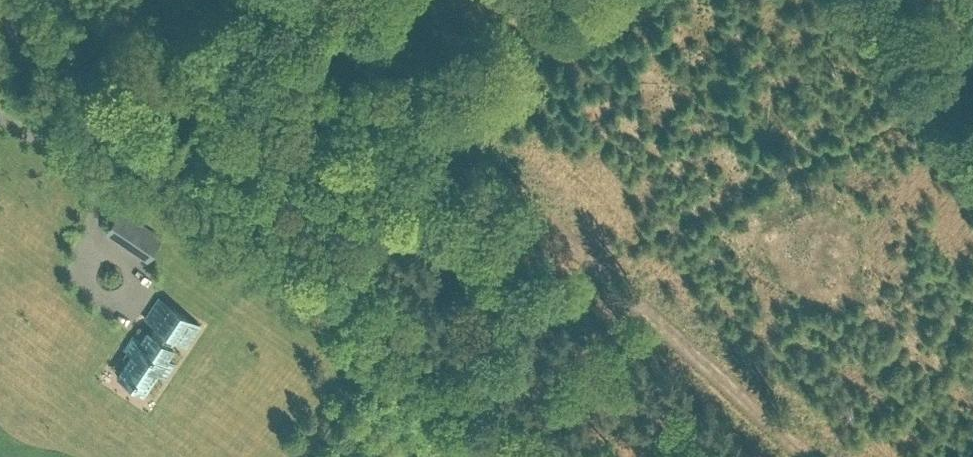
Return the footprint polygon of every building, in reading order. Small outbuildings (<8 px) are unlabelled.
[(106,229),(147,257),(161,238),(119,209),(106,229)] [(200,324),(158,297),(145,316),(156,324),(150,332),(148,330),(141,340),(133,335),(124,347),(132,353),(119,374),(143,390),(157,370),(166,375),(174,362),(166,357),(172,347),(170,345),(175,337),(186,344),(200,324)]
